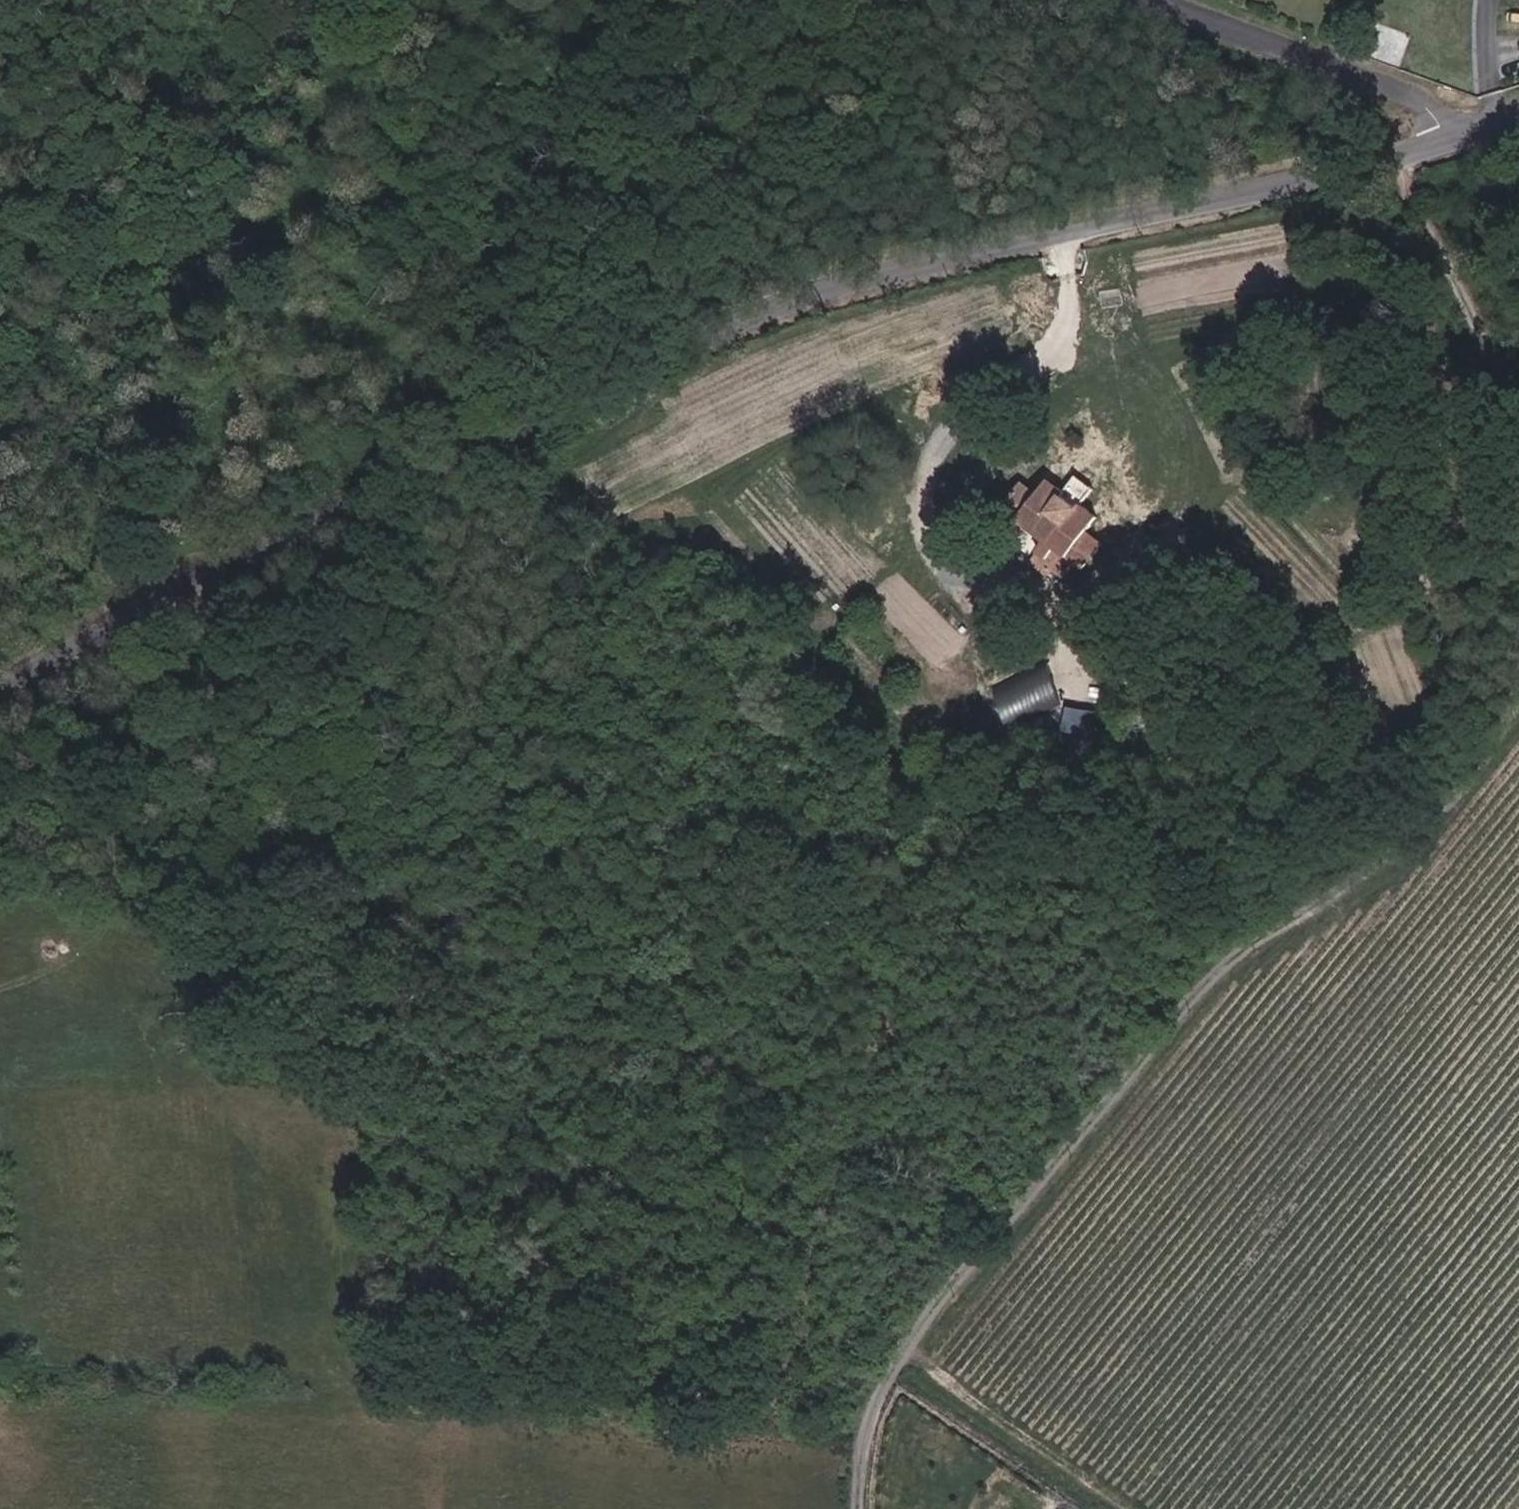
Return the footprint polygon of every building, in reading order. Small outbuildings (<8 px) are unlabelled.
[(1077,481),(1065,497),(1061,503),(1072,510),(1083,507),(1093,491),(1077,481)] [(1091,513),(1083,507),(1072,510),(1061,503),(1065,497),(1045,491),(1037,501),(1024,491),(1011,508),(1016,527),(1042,546),(1045,548),(1039,558),(1049,564),(1056,556),(1074,569),(1090,566),(1103,548),(1086,537),(1094,526),(1091,513)]
